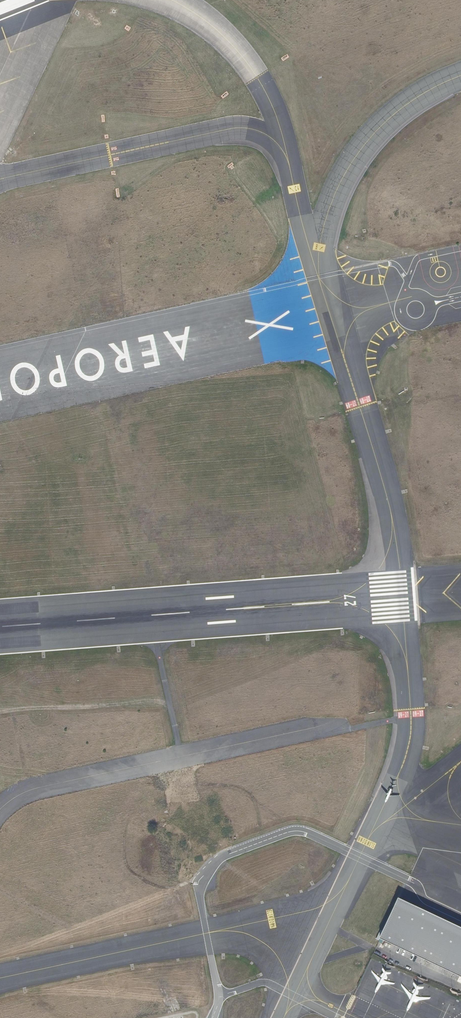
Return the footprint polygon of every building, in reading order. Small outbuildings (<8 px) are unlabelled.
[(397,903),(380,939),(403,950),(421,958),(425,960),(460,976),(460,933),(397,903)]
